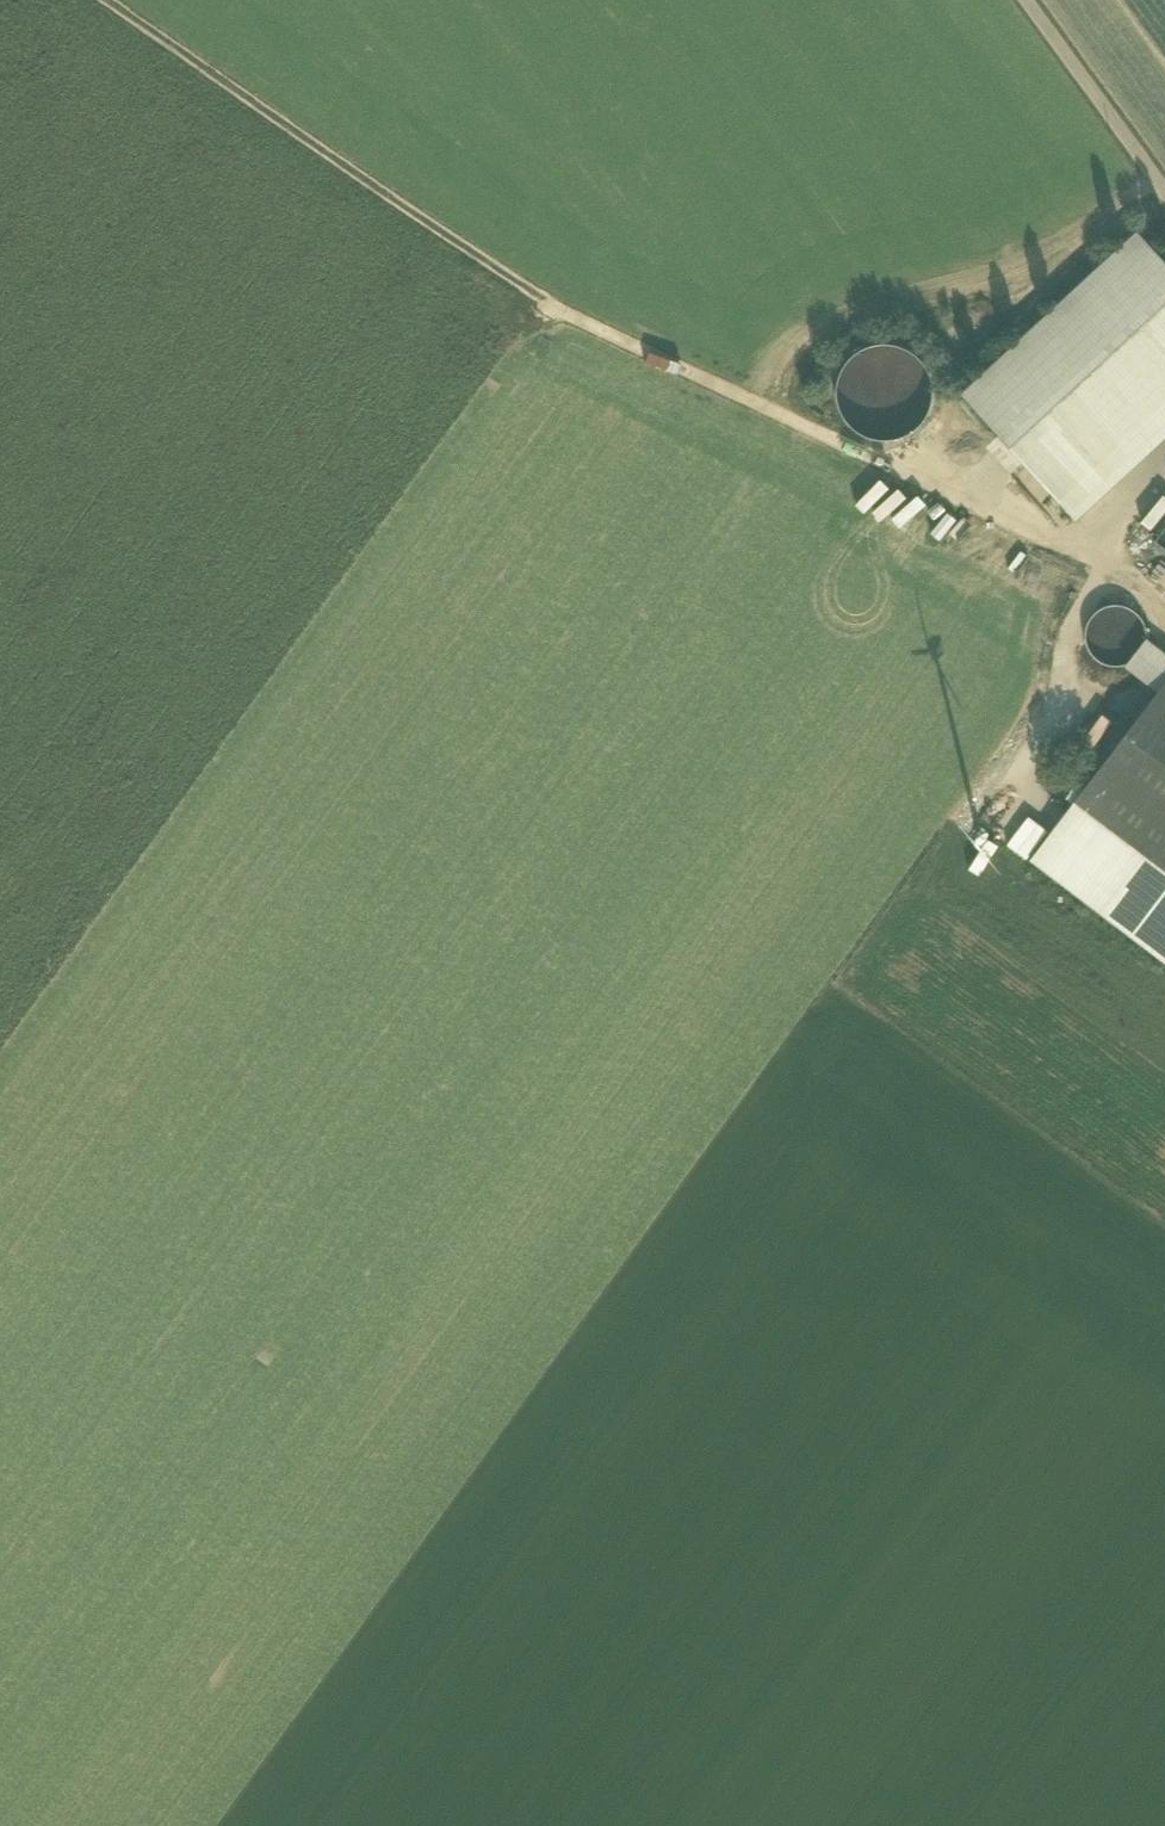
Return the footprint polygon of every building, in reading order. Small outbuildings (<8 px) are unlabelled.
[(1058,502),(1164,403),(1164,262),(1137,232),(960,395),(1058,502)] [(923,364),(909,352),(891,345),(873,346),(856,354),(843,368),(837,385),(838,404),(846,421),(860,433),(877,439),(896,438),(913,431),(925,417),(931,399),(931,381),(923,364)] [(1058,502),(1076,521),(1164,438),(1164,403),(1058,502)] [(1164,520),(1164,498),(1146,521),(1156,530),(1164,520)] [(1164,552),(1164,525),(1152,542),(1164,552)] [(1145,645),(1146,634),(1143,624),(1137,616),(1128,610),(1118,608),(1107,610),(1098,615),(1092,624),(1089,634),(1090,644),(1094,654),(1102,661),(1112,665),(1122,665),(1132,661),(1140,654),(1145,645)] [(1082,791),(1076,786),(1068,796),(1074,801),(1074,802),(1164,871),(1164,683),(1082,791)] [(1074,802),(1031,858),(1164,961),(1164,871),(1074,802)]
